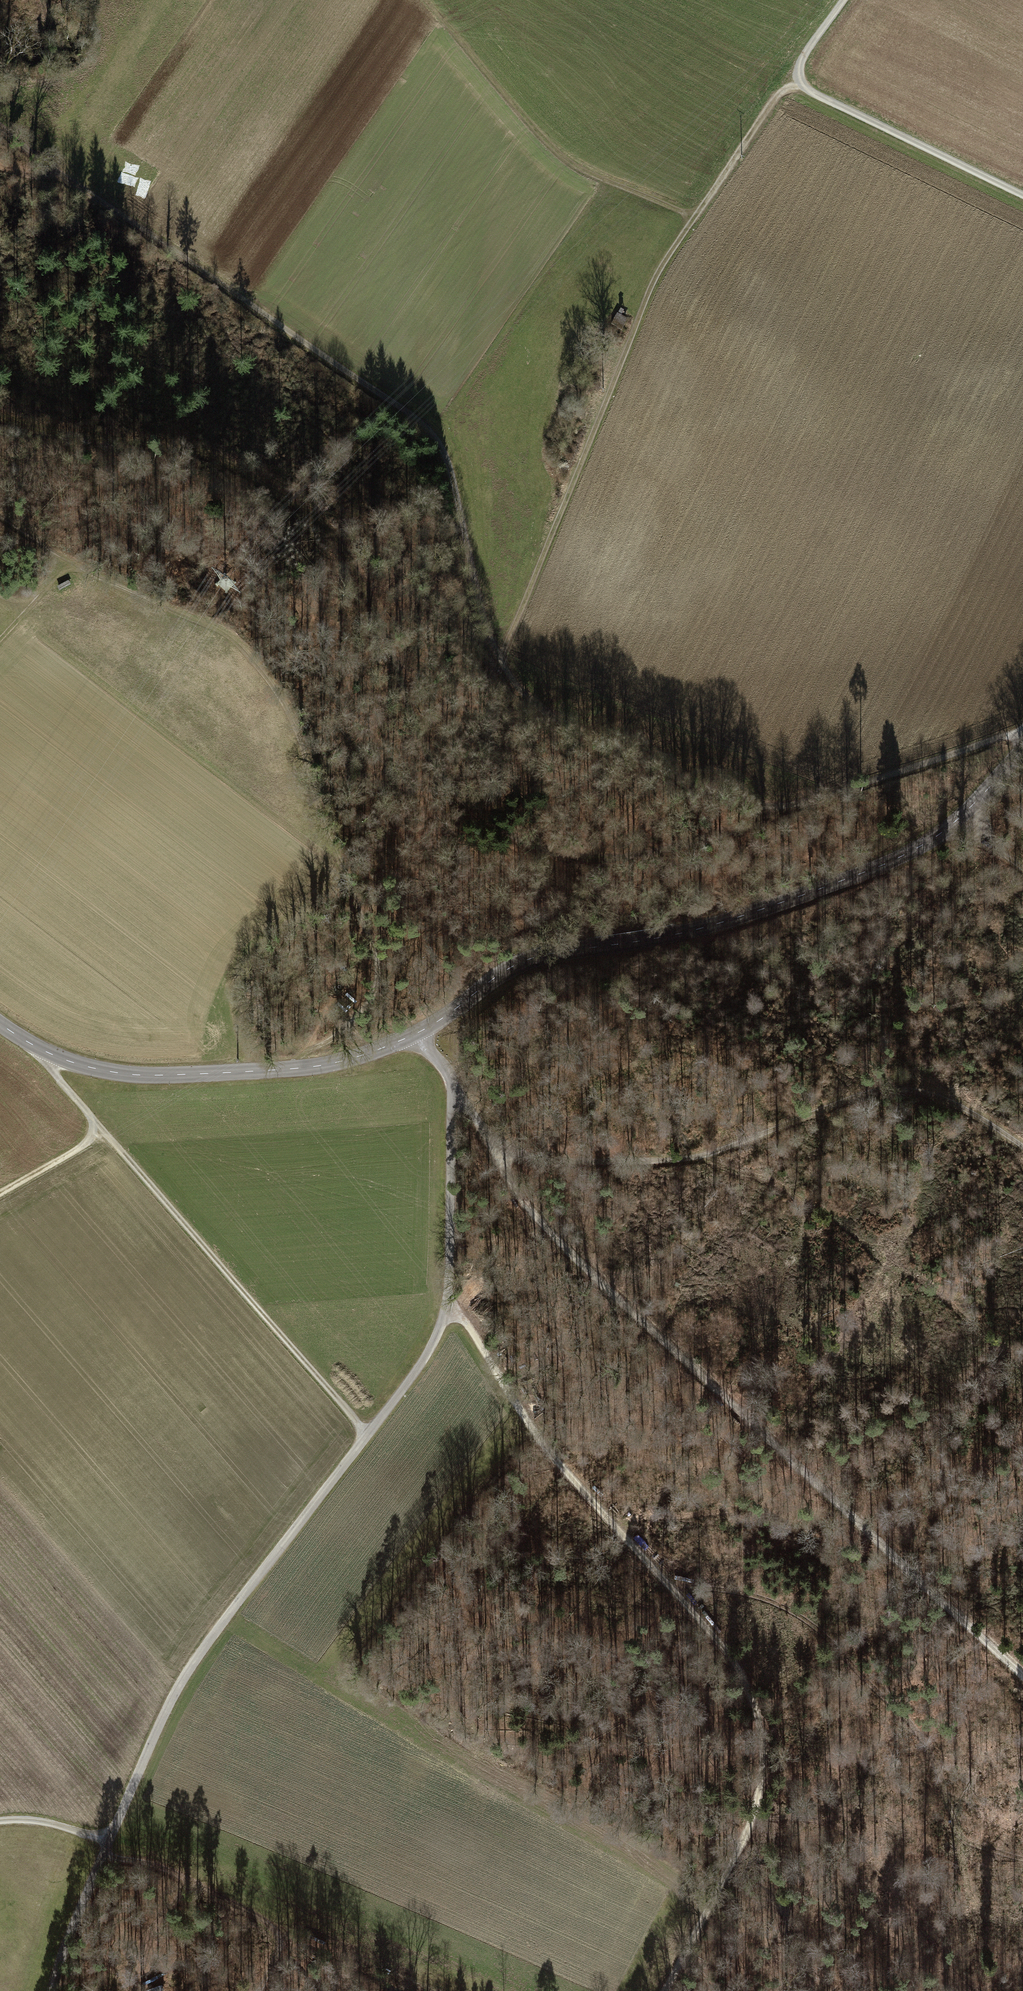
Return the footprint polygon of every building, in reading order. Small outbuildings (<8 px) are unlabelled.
[(630,320),(618,315),(612,328),(624,333),(630,320)]
